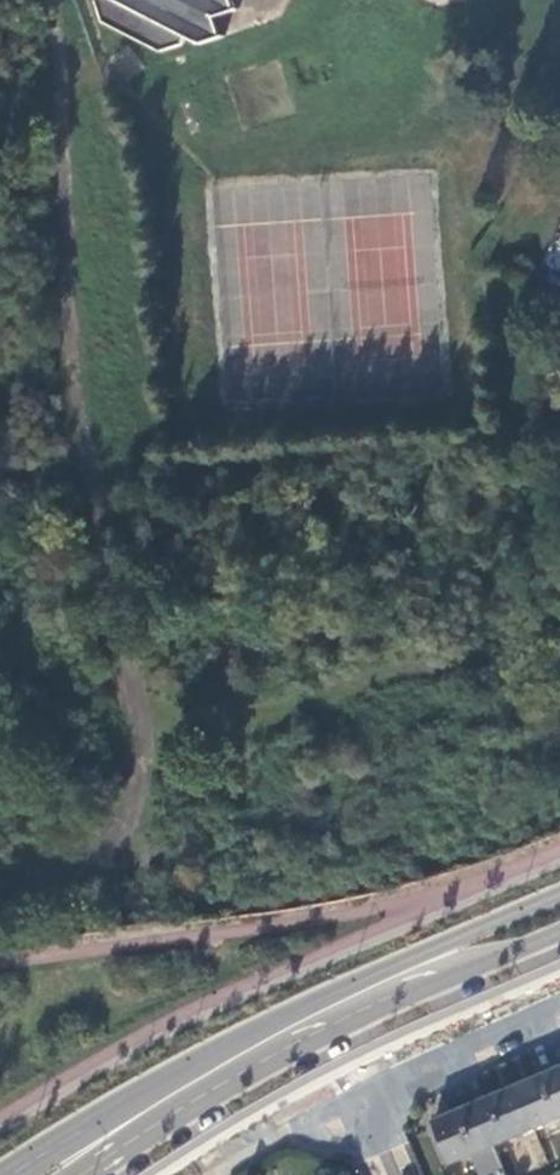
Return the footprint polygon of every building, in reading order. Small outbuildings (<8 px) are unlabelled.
[(158,52),(182,45),(187,37),(201,44),(223,0),(94,0),(103,23),(158,52)] [(517,1087),(534,1129),(559,1118),(559,1075),(558,1070),(517,1087)] [(517,1087),(475,1105),(492,1147),(534,1129),(517,1087)] [(475,1105),(432,1122),(451,1165),(470,1156),(477,1174),(504,1174),(492,1147),(475,1105)]
